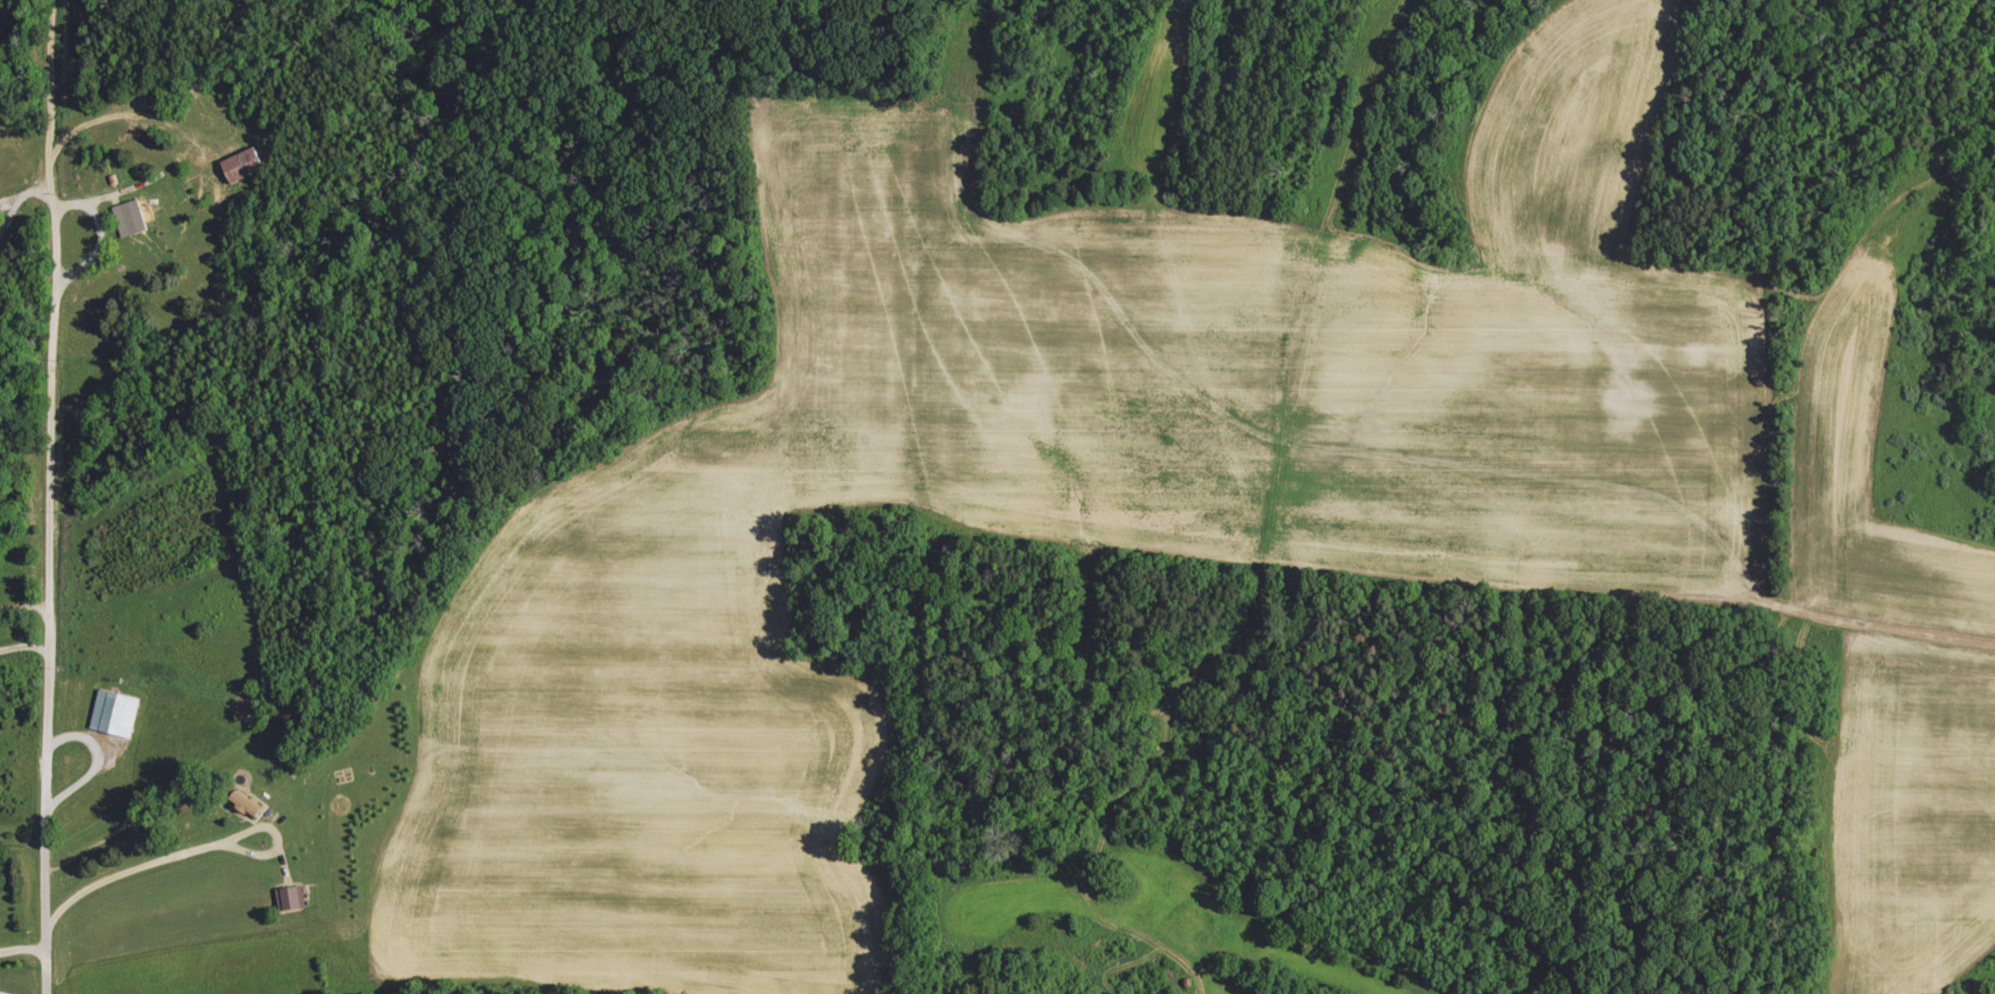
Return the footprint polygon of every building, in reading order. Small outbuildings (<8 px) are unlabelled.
[(234,185),(267,170),(256,147),(223,162),(234,185)] [(121,238),(148,232),(140,200),(114,207),(121,238)] [(133,738),(141,697),(100,688),(91,729),(133,738)] [(264,806),(235,793),(230,805),(258,818),(264,806)] [(278,889),(281,911),(308,907),(304,885),(278,889)]
